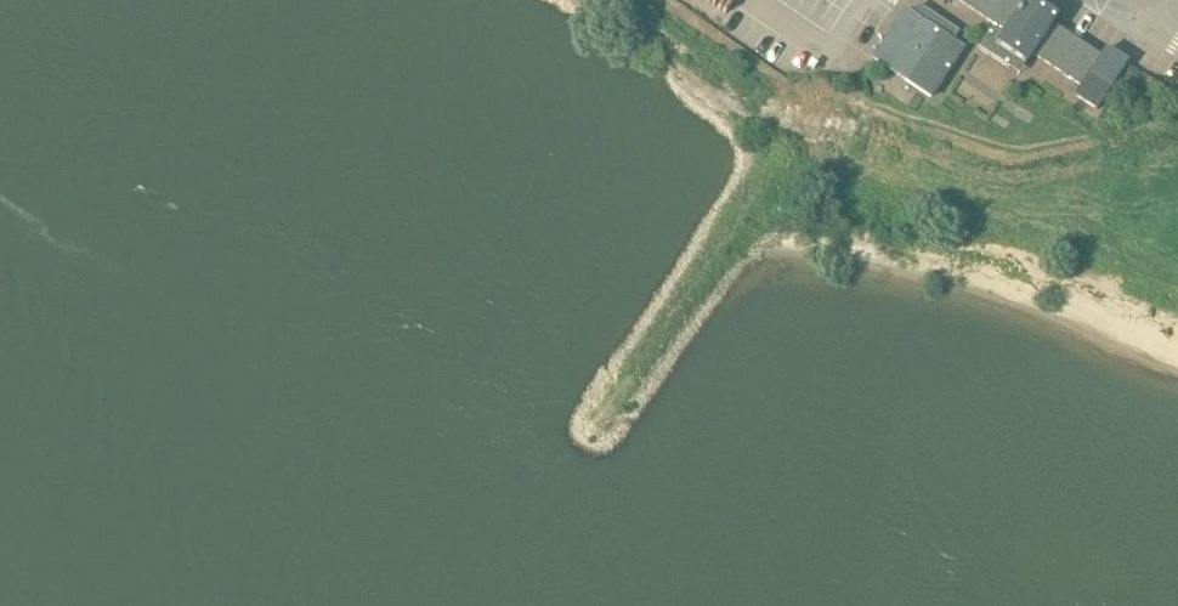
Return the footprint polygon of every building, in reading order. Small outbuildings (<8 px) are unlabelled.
[(1024,0),(958,0),(993,22),(978,47),(1017,72),(1022,64),(1024,65),(1031,54),(1081,86),(1076,95),(1098,109),(1127,63),(1105,49),(1100,56),(1050,24),(1055,16),(1030,0),(1025,0),(1024,0)] [(909,82),(942,31),(904,7),(872,58),(909,82)]
